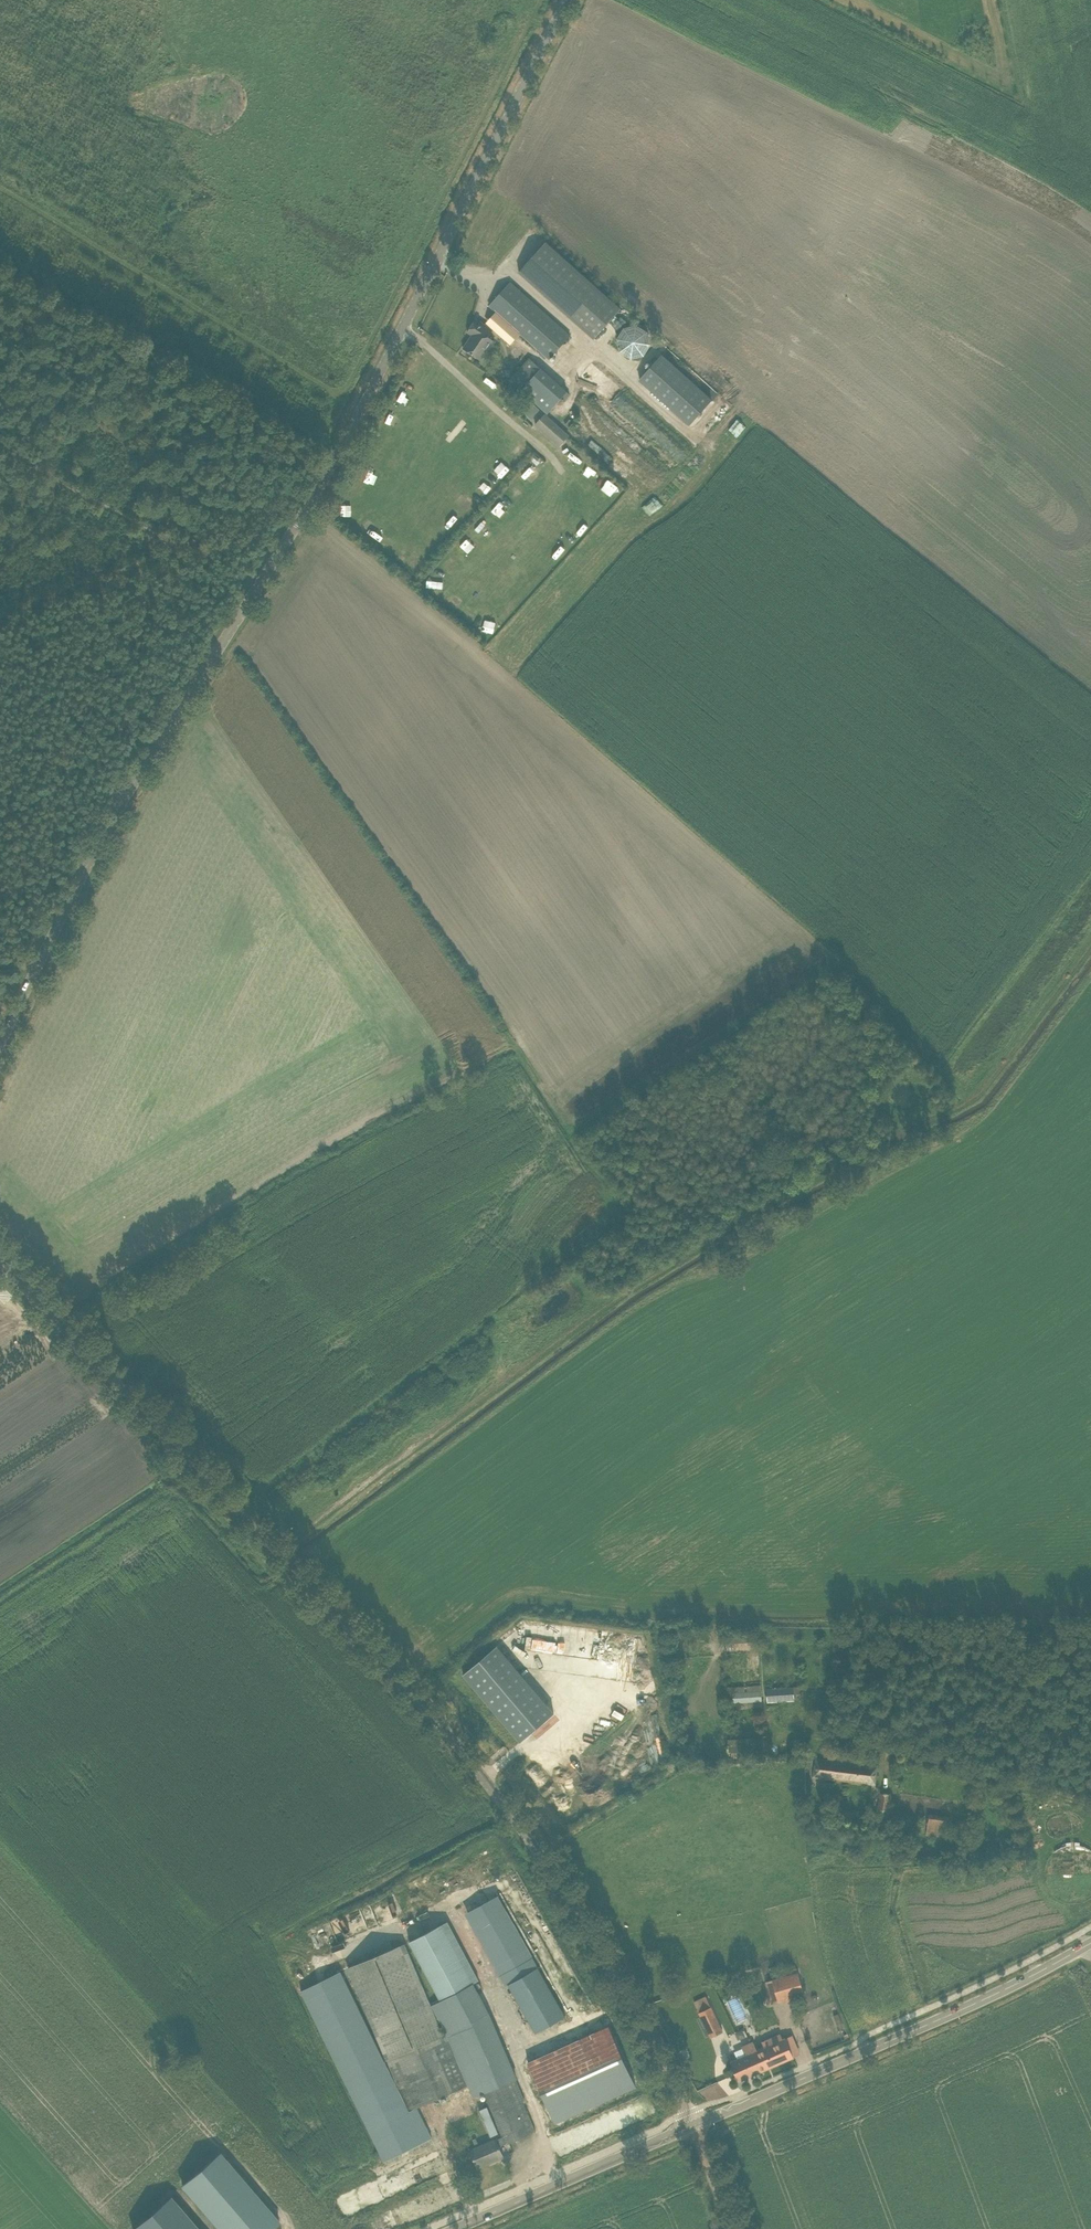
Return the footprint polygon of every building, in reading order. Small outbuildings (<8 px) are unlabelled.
[(519,272),(594,339),(620,310),(545,243),(519,272)] [(520,333),(549,359),(570,336),(510,282),(489,305),(504,319),(520,333)] [(485,343),(493,331),(476,319),(468,332),(472,335),(463,349),(481,360),(490,347),(485,343)] [(504,319),(494,330),(510,345),(520,333),(504,319)] [(643,352),(635,323),(617,328),(618,334),(613,335),(620,359),(643,352)] [(662,354),(639,380),(689,425),(712,400),(662,354)] [(530,358),(510,380),(548,414),(568,392),(542,369),(530,358)] [(404,400),(408,389),(400,386),(396,397),(404,400)] [(540,409),(532,403),(524,412),(531,419),(540,409)] [(394,426),(398,416),(388,412),(383,421),(394,426)] [(535,424),(539,428),(541,425),(556,438),(554,441),(560,446),(569,436),(545,414),(535,424)] [(490,468),(499,477),(507,468),(498,460),(490,468)] [(361,472),(354,482),(364,488),(370,478),(361,472)] [(507,491),(514,498),(520,493),(513,486),(507,491)] [(501,516),(503,510),(495,506),(492,513),(501,516)] [(363,520),(358,528),(366,533),(371,525),(363,520)] [(482,520),(475,527),(484,535),(491,528),(482,520)] [(460,550),(469,555),(473,546),(464,542),(460,550)] [(417,554),(408,556),(410,566),(419,565),(417,554)] [(438,573),(433,583),(443,588),(448,579),(438,573)] [(459,611),(465,602),(455,595),(449,605),(459,611)] [(554,1713),(497,1646),(463,1674),(520,1741),(554,1713)] [(724,1687),(726,1709),(762,1707),(761,1685),(724,1687)] [(766,1688),(767,1702),(794,1700),(794,1687),(766,1688)] [(727,1739),(728,1758),(765,1756),(764,1737),(727,1739)] [(814,1776),(875,1784),(877,1766),(816,1758),(814,1776)] [(879,1808),(888,1810),(890,1795),(881,1793),(879,1808)] [(928,1813),(926,1835),(947,1837),(950,1816),(928,1813)] [(809,1827),(826,1827),(826,1823),(818,1823),(818,1814),(810,1814),(809,1827)] [(440,1999),(474,1982),(478,1979),(447,1920),(409,1941),(440,1999)] [(443,2035),(404,1942),(347,1967),(386,2059),(387,2059),(409,2110),(417,2107),(468,2085),(468,2084),(469,2083),(462,2067),(460,2068),(448,2039),(443,2035)] [(565,2016),(526,1947),(496,1965),(507,1985),(509,1984),(536,2033),(544,2028),(558,2020),(565,2016)] [(409,2110),(341,1971),(301,1990),(384,2162),(432,2138),(417,2107),(409,2110)] [(775,1991),(778,2001),(804,1994),(798,1973),(766,1982),(769,1993),(775,1991)] [(494,2025),(472,1983),(440,1999),(431,2004),(447,2034),(443,2035),(448,2039),(459,2034),(471,2063),(462,2067),(469,2083),(479,2080),(493,2113),(524,2100),(525,2100),(494,2025)] [(694,2002),(711,2037),(722,2031),(706,1997),(694,2002)] [(838,2014),(833,2016),(837,2025),(842,2023),(838,2014)] [(739,2045),(749,2040),(743,2027),(733,2032),(739,2045)] [(527,2062),(553,2123),(634,2089),(608,2028),(527,2062)] [(764,2047),(757,2050),(753,2041),(742,2046),(746,2055),(730,2062),(739,2081),(794,2057),(789,2046),(795,2043),(791,2035),(783,2039),(780,2033),(761,2041),(764,2047)] [(524,2100),(493,2113),(502,2136),(496,2138),(496,2137),(470,2148),(478,2167),(503,2156),(499,2146),(536,2131),(531,2120),(524,2100)] [(492,2117),(484,2121),(490,2137),(499,2133),(492,2117)] [(182,2187),(184,2188),(184,2187),(220,2228),(271,2228),(279,2222),(279,2221),(278,2222),(221,2156),(222,2155),(221,2154),(182,2187)] [(133,2228),(197,2228),(171,2199),(172,2198),(171,2197),(133,2228)]
